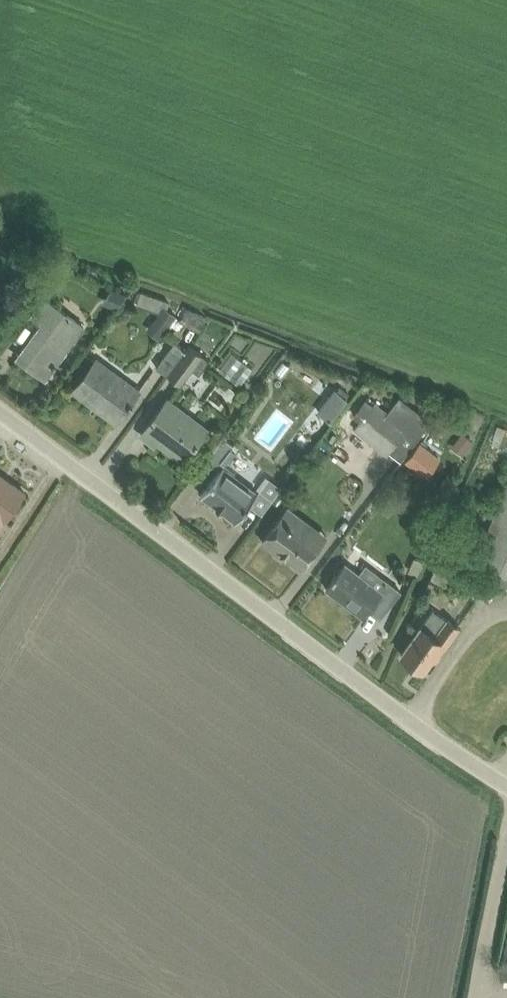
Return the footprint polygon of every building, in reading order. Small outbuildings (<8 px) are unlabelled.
[(106,299),(110,286),(97,282),(93,295),(106,299)] [(49,373),(89,320),(47,288),(31,309),(43,319),(19,351),(49,373)] [(184,388),(202,360),(170,338),(151,365),(184,388)] [(74,383),(120,417),(147,382),(101,348),(74,383)] [(305,404),(319,414),(337,390),(324,380),(305,404)] [(187,460),(214,421),(171,391),(144,430),(187,460)] [(391,464),(419,429),(376,395),(348,430),(391,464)] [(453,449),(464,436),(452,424),(440,437),(453,449)] [(203,489),(239,515),(262,485),(226,458),(203,489)] [(31,486),(0,463),(0,529),(31,486)] [(472,562),(506,577),(506,479),(472,562)] [(302,565),(331,530),(291,497),(262,532),(302,565)] [(329,582),(369,612),(389,586),(349,556),(329,582)] [(430,668),(453,638),(426,618),(404,648),(430,668)]
